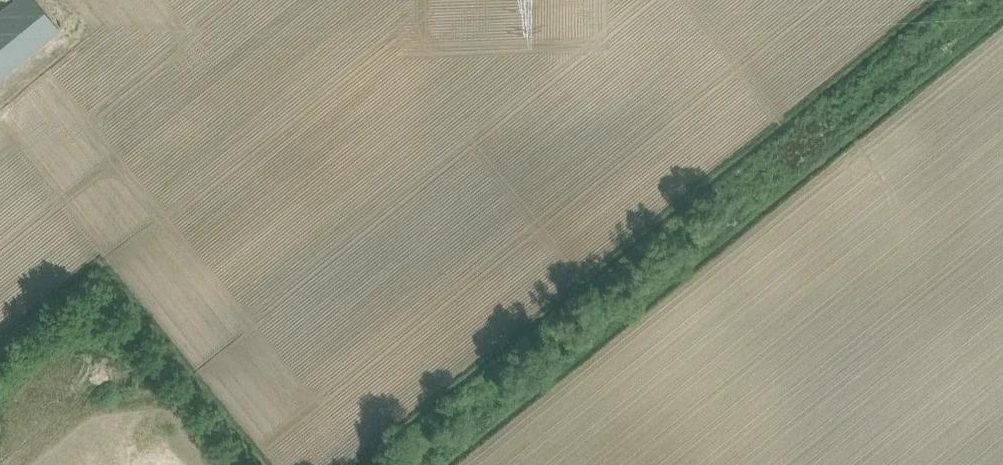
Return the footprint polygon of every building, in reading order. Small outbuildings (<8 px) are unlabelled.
[(0,14),(0,74),(57,28),(34,0),(18,0),(0,14)]
